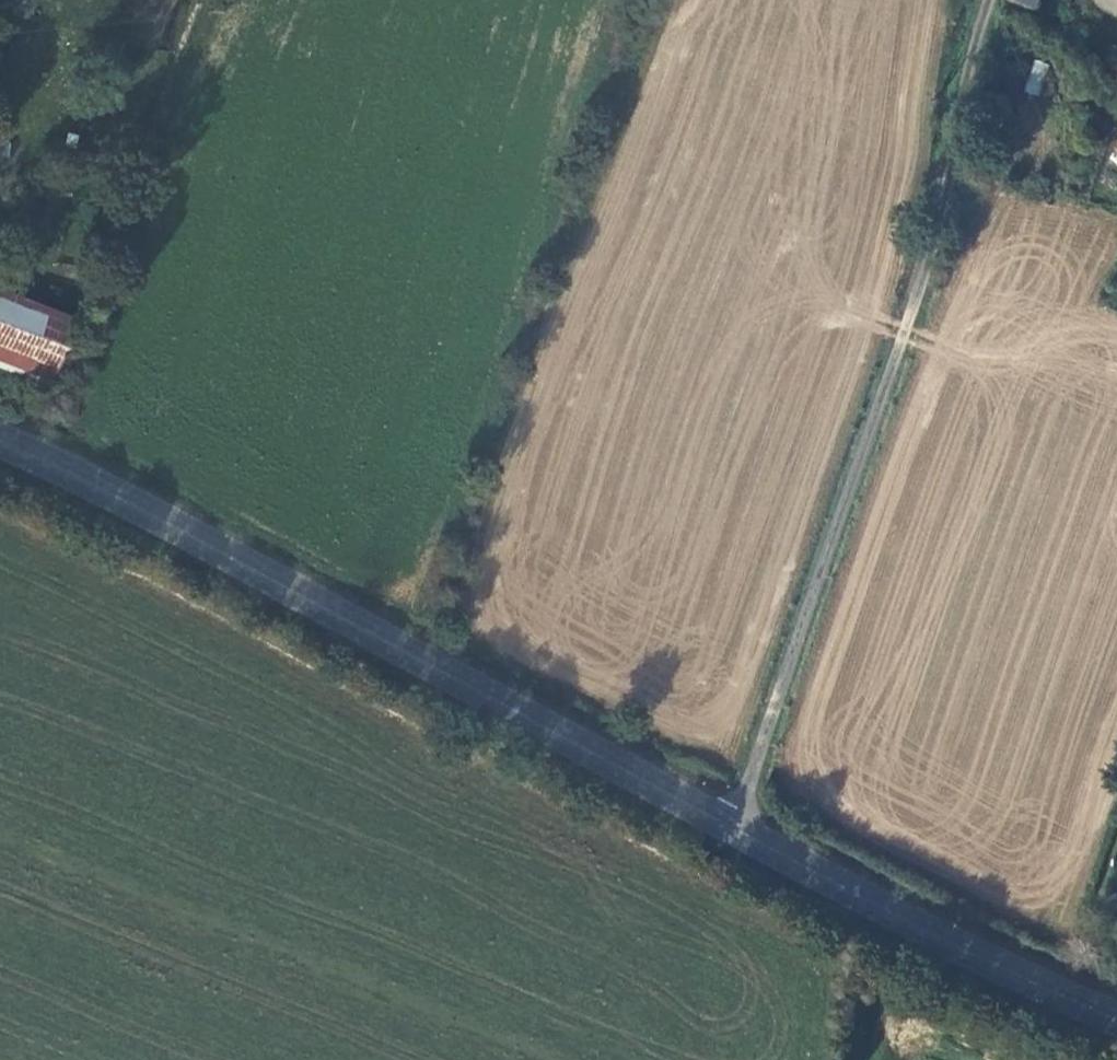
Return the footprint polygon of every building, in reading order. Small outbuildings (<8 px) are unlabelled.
[(1041,11),(1046,0),(1018,0),(1041,11)] [(6,155),(10,145),(0,141),(0,153),(6,155)] [(0,298),(0,342),(55,365),(72,328),(0,298)]
